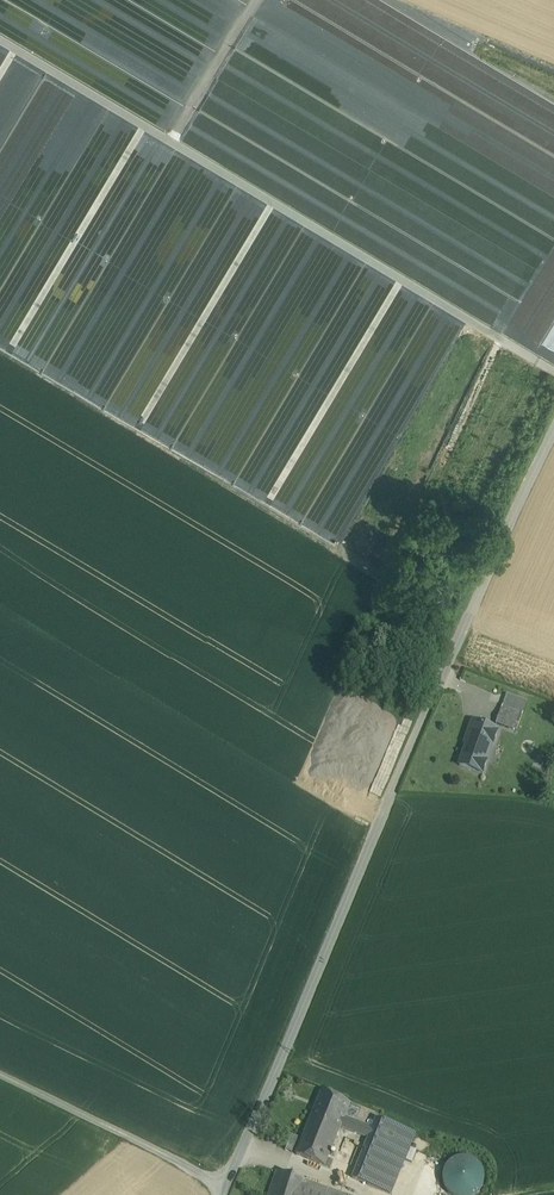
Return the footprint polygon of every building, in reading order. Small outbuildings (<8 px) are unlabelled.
[(508,693),(494,688),(489,701),(503,706),(507,695),(508,693)] [(529,703),(507,695),(503,706),(525,714),(529,703)] [(525,714),(503,706),(496,724),(518,732),(525,714)] [(498,733),(484,728),(485,725),(482,725),(473,722),(467,739),(469,740),(460,767),(483,775),(487,762),(482,760),(488,744),(493,746),(498,733)] [(487,762),(493,746),(488,744),(482,760),(487,762)] [(351,1104),(322,1092),(311,1118),(340,1130),(341,1127),(345,1117),(351,1104)] [(356,1106),(351,1104),(345,1117),(351,1119),(356,1106)] [(384,1137),(389,1124),(376,1119),(373,1128),(351,1119),(345,1117),(341,1127),(369,1138),(352,1178),(368,1184),(387,1138),(384,1137)] [(340,1130),(311,1118),(296,1155),(330,1168),(333,1161),(328,1159),(340,1130)] [(389,1124),(384,1137),(387,1138),(368,1184),(391,1193),(414,1134),(389,1124)] [(292,1135),(285,1150),(292,1153),(298,1137),(292,1135)] [(452,1194),(467,1194),(487,1189),(477,1152),(443,1162),(452,1194)] [(292,1169),(279,1165),(277,1171),(289,1175),(292,1169)] [(277,1171),(269,1194),(306,1194),(309,1185),(310,1182),(289,1175),(277,1171)] [(309,1185),(306,1194),(340,1194),(309,1185)]
